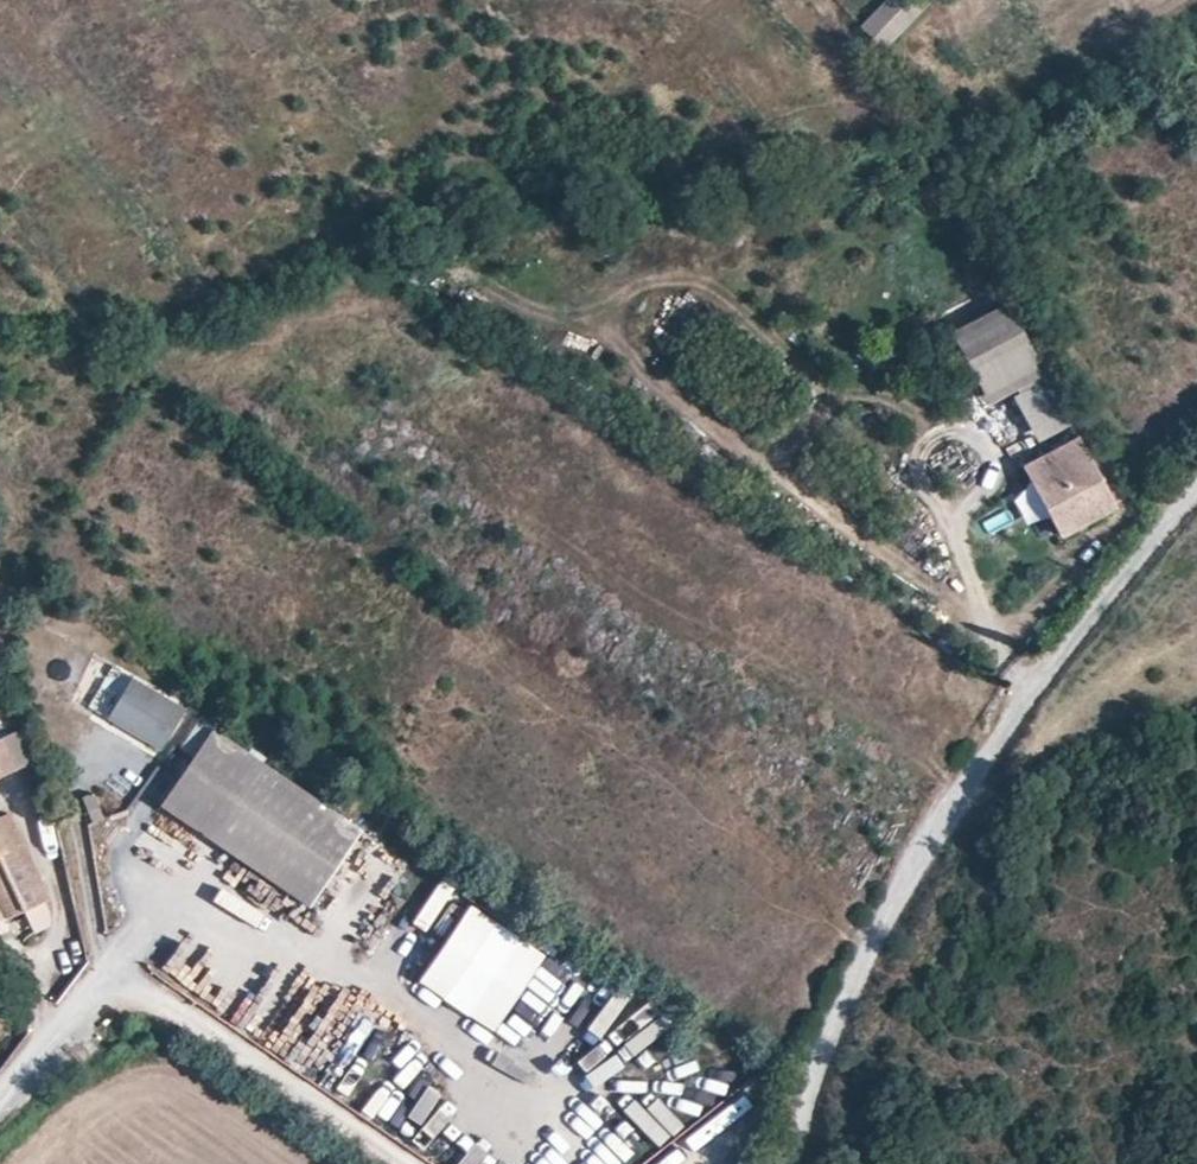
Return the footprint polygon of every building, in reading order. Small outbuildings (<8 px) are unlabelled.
[(928,5),(924,0),(893,0),(914,20),(928,5)] [(1047,369),(1010,300),(958,329),(995,398),(1015,387),(1047,369)] [(1081,432),(1047,369),(1015,387),(1049,449),(1081,432)] [(1118,500),(1081,432),(1049,449),(1029,461),(1066,529),(1118,500)] [(1029,527),(1043,520),(1027,487),(1013,493),(1029,527)] [(109,716),(133,673),(115,666),(92,708),(109,716)] [(154,753),(185,702),(133,673),(109,716),(105,722),(154,753)] [(3,739),(18,771),(42,760),(28,728),(3,739)] [(158,807),(310,911),(362,835),(210,731),(158,807)] [(0,740),(0,779),(18,771),(3,739),(0,740)] [(48,900),(7,813),(0,816),(0,906),(6,917),(7,919),(48,900)] [(549,966),(467,911),(423,976),(505,1032),(549,966)] [(722,1152),(675,1157),(676,1163),(723,1163),(722,1152)]
